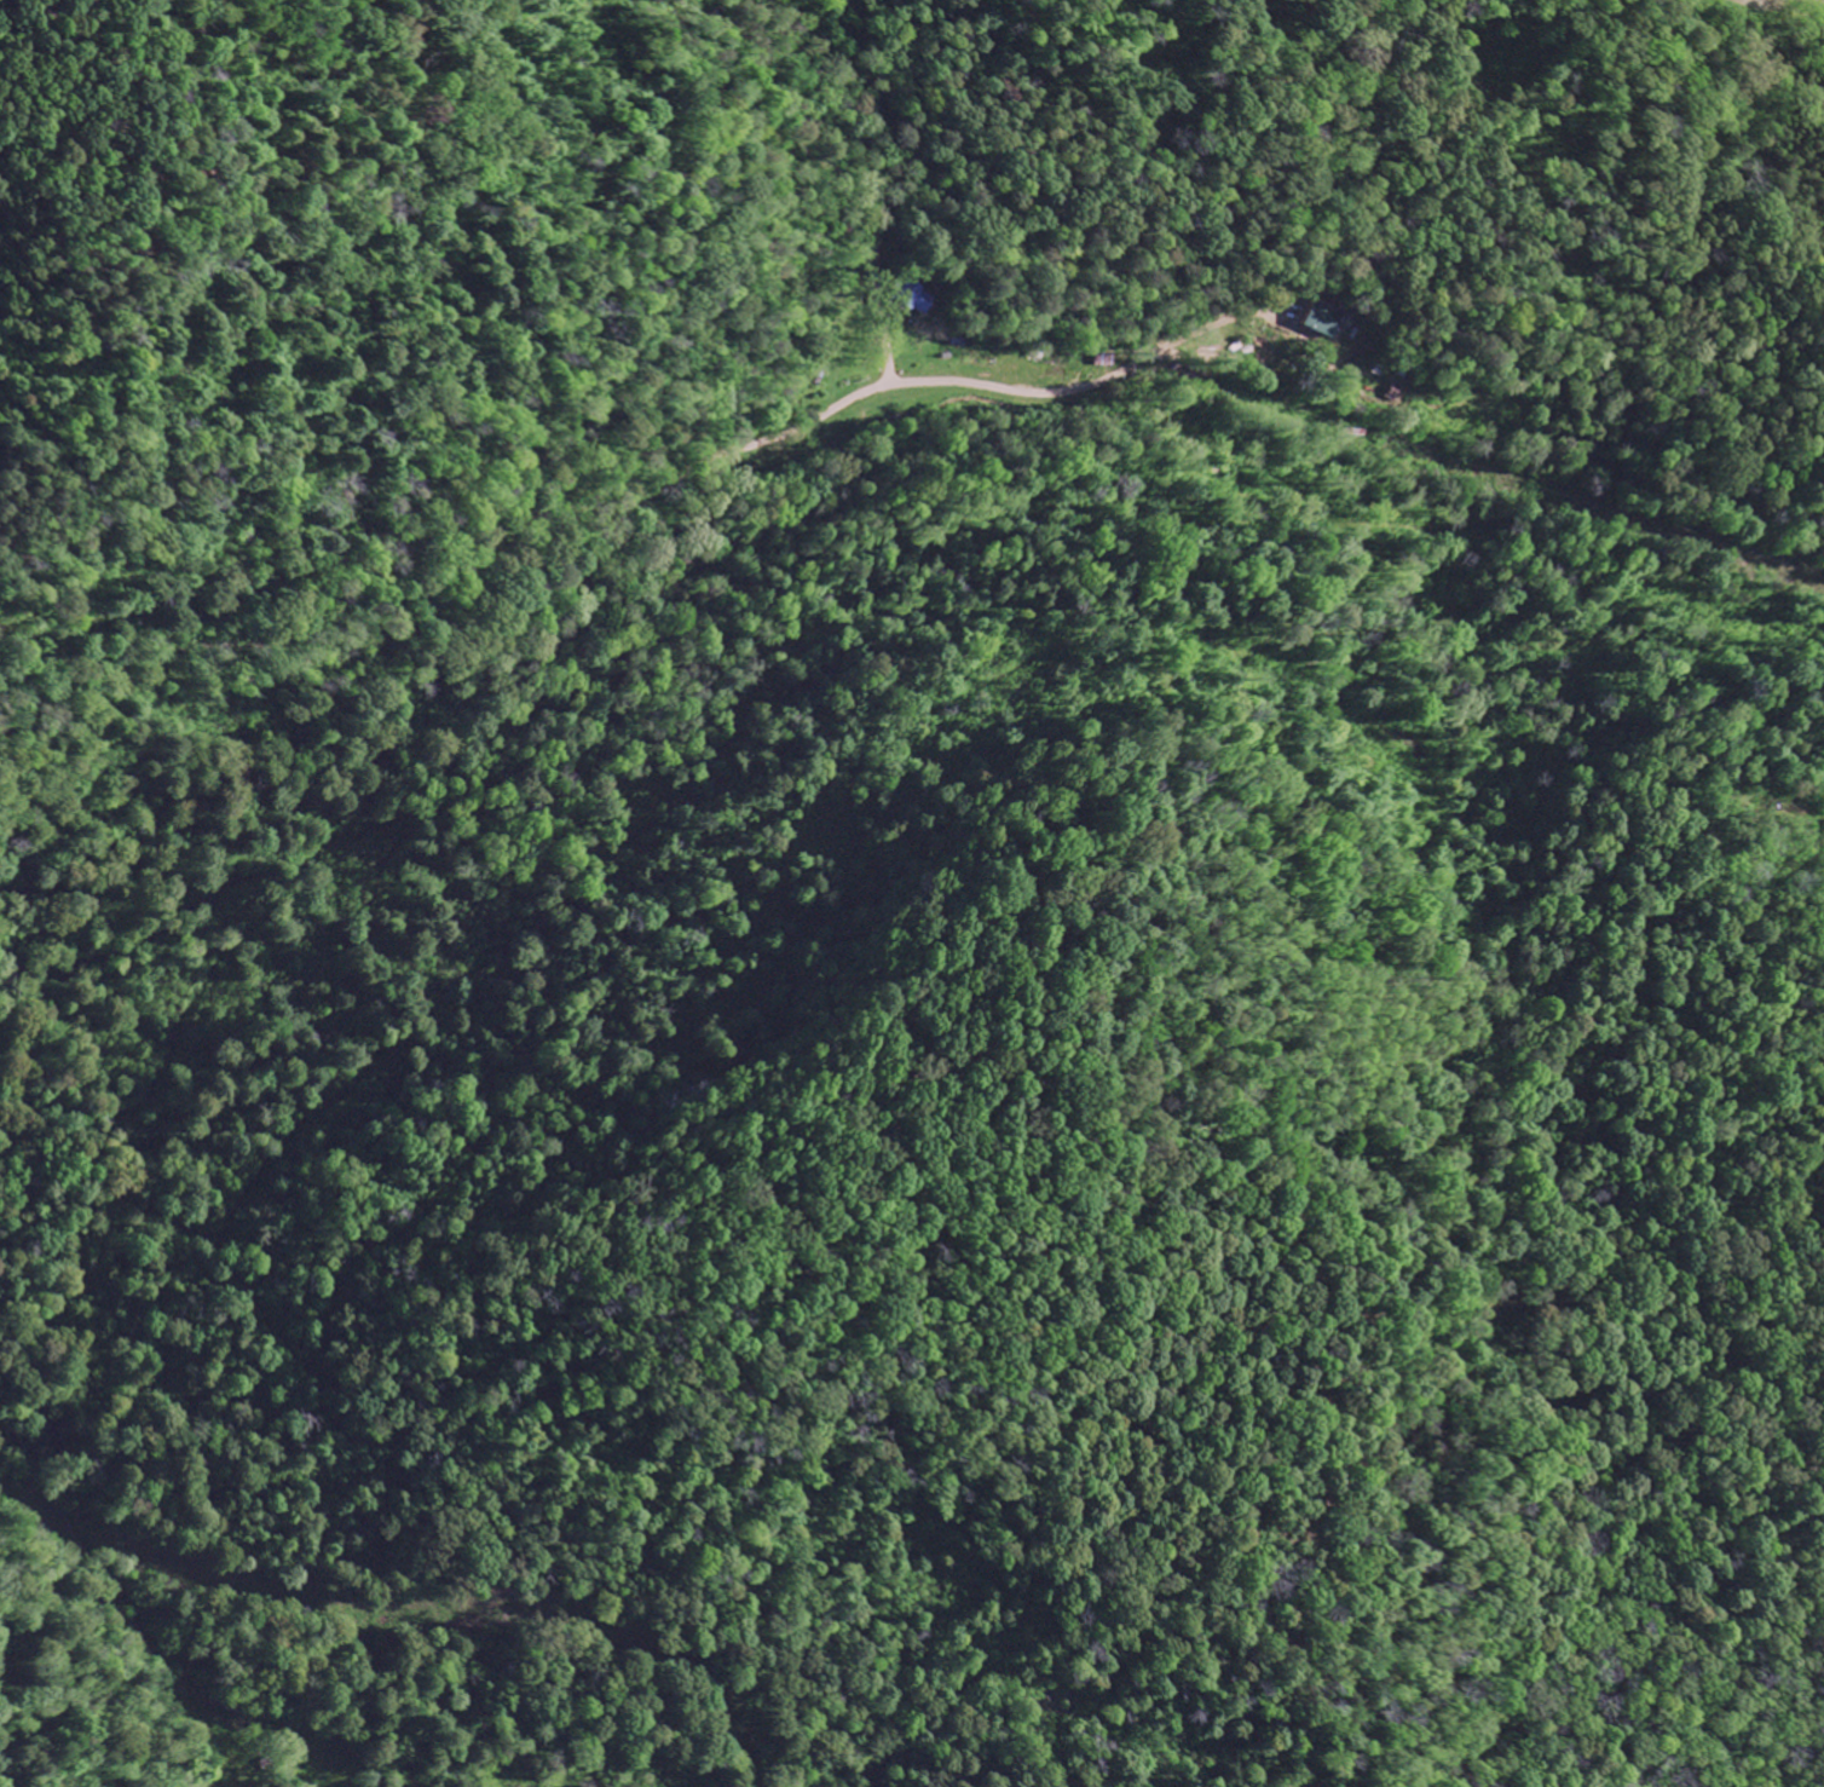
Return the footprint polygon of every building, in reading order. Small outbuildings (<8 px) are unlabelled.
[(1290,328),(1320,342),(1331,319),(1300,305),(1290,328)]
